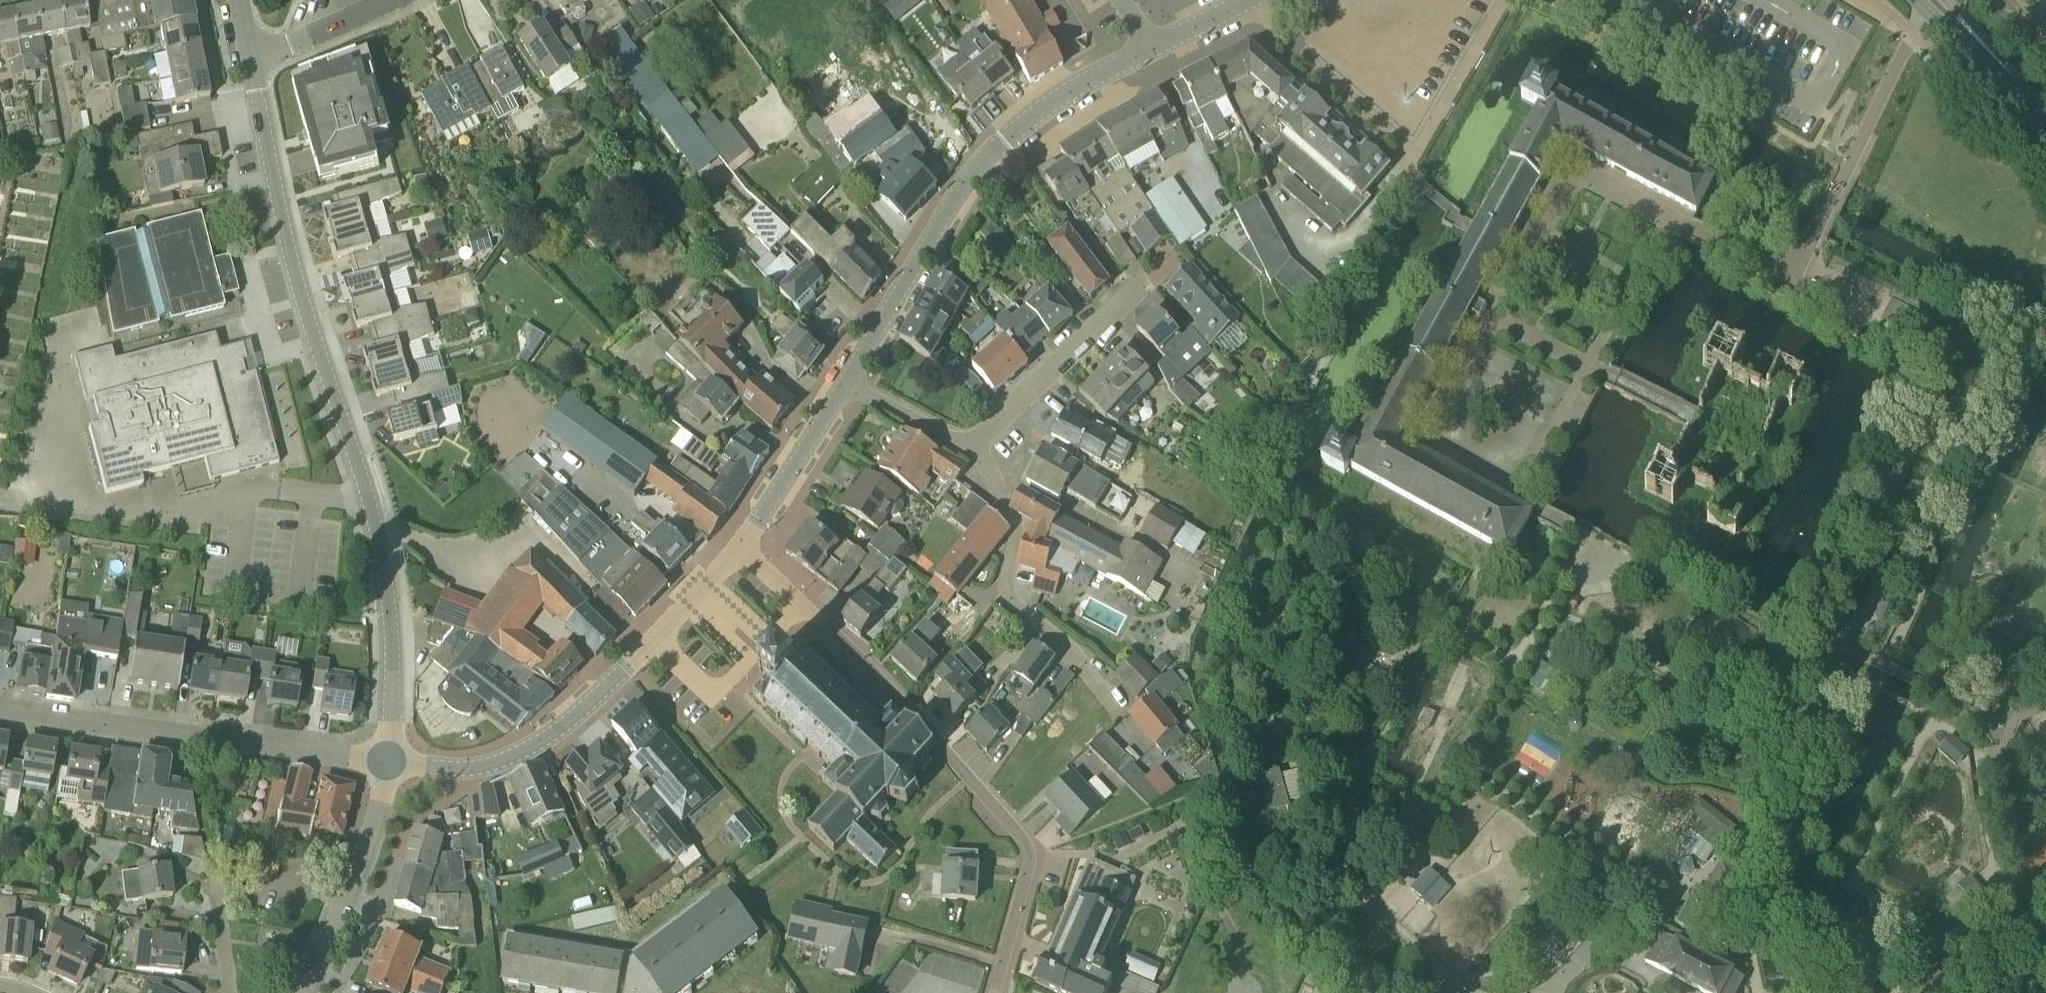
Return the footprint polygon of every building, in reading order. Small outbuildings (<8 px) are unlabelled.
[(72,65),(84,62),(79,31),(90,29),(84,0),(77,0),(59,3),(65,33),(69,49),(72,65)] [(161,28),(194,22),(195,21),(194,19),(192,20),(188,0),(94,0),(102,40),(123,36),(161,28)] [(563,4),(560,6),(568,17),(586,5),(582,0),(560,0),(563,4)] [(892,0),(882,8),(894,23),(903,15),(892,0)] [(952,0),(940,0),(938,1),(946,13),(956,7),(952,0)] [(1063,65),(1046,32),(1058,25),(1052,15),(1041,21),(1030,0),(981,0),(1030,84),(1063,65)] [(655,17),(643,2),(629,12),(641,27),(655,17)] [(42,38),(65,33),(59,3),(36,8),(42,38)] [(18,43),(42,38),(36,8),(12,13),(18,43)] [(18,43),(12,13),(0,15),(0,47),(4,46),(7,61),(11,60),(15,76),(24,74),(21,57),(18,43)] [(573,68),(586,60),(562,21),(563,23),(548,32),(545,26),(521,41),(536,66),(535,67),(547,85),(573,68)] [(161,28),(166,54),(199,47),(194,22),(161,28)] [(581,25),(577,40),(589,43),(593,27),(581,25)] [(972,69),(975,66),(992,95),(1013,77),(1003,65),(1007,62),(996,49),(996,50),(985,36),(983,39),(976,30),(958,44),(960,54),(972,69)] [(687,160),(710,144),(694,125),(624,31),(599,47),(687,160)] [(123,36),(102,40),(104,52),(125,48),(123,36)] [(1269,152),(1270,153),(1318,105),(1313,101),(1256,52),(1257,52),(1256,51),(1255,52),(1249,46),(1210,66),(1236,119),(1247,141),(1254,133),(1271,149),(1269,152)] [(166,54),(171,79),(204,73),(199,47),(166,54)] [(62,67),(72,65),(69,49),(59,51),(62,67)] [(470,71),(492,108),(525,90),(503,50),(481,61),(483,65),(470,71)] [(90,55),(89,55),(91,67),(95,87),(110,84),(104,52),(90,55)] [(303,136),(306,144),(310,143),(321,183),(380,165),(374,145),(392,140),(373,73),(375,72),(369,52),(358,56),(357,55),(301,75),(301,77),(293,80),(296,90),(294,90),(307,134),(303,136)] [(21,57),(24,74),(33,72),(30,55),(21,57)] [(111,65),(113,77),(125,74),(123,62),(111,65)] [(975,66),(972,69),(960,78),(949,65),(939,73),(949,87),(948,87),(959,100),(962,98),(972,111),(992,95),(975,66)] [(1236,119),(1210,66),(1181,80),(1184,86),(1175,91),(1208,156),(1218,151),(1214,143),(1229,136),(1224,125),(1236,119)] [(492,108),(470,71),(469,68),(443,82),(445,85),(424,97),(423,95),(422,96),(445,136),(477,118),(478,119),(493,110),(492,108)] [(33,72),(24,74),(26,82),(35,81),(33,72)] [(204,73),(171,79),(159,82),(163,104),(175,101),(176,105),(208,99),(209,101),(210,101),(204,73)] [(1508,558),(1530,517),(1395,442),(1467,312),(1478,318),(1485,306),(1474,300),(1562,141),(1696,214),(1712,184),(1708,182),(1550,96),(1553,92),(1533,80),(1523,100),(1541,110),(1476,228),(1468,223),(1463,233),(1471,238),(1461,255),(1355,451),(1337,441),(1321,467),(1346,480),(1349,473),(1508,558)] [(0,85),(0,90),(1,94),(9,92),(8,83),(0,85)] [(1158,93),(1133,108),(1155,147),(1170,139),(1166,133),(1173,129),(1182,146),(1188,143),(1181,125),(1172,109),(1168,111),(1158,93)] [(873,101),(831,130),(857,169),(878,153),(887,166),(881,171),(888,178),(884,182),(889,187),(879,197),(906,222),(908,219),(934,190),(935,190),(937,188),(911,164),(913,162),(878,113),(880,111),(873,101)] [(145,104),(120,109),(125,134),(150,129),(145,104)] [(1318,105),(1270,153),(1323,199),(1320,202),(1291,177),(1281,188),(1324,225),(1334,214),(1347,226),(1348,227),(1371,200),(1370,199),(1368,202),(1363,198),(1390,168),(1365,147),(1318,105)] [(694,125),(710,144),(720,156),(729,167),(750,151),(717,108),(694,125)] [(1098,128),(1123,165),(1130,175),(1161,158),(1155,147),(1133,108),(1097,127),(1098,128)] [(86,145),(117,140),(116,134),(91,138),(87,112),(80,113),(86,145)] [(817,139),(827,133),(815,112),(803,120),(817,139)] [(41,127),(44,142),(59,139),(56,124),(41,127)] [(173,204),(171,193),(204,186),(199,161),(222,157),(221,155),(221,156),(217,136),(218,135),(217,134),(194,139),(191,126),(136,137),(151,208),(173,204)] [(1062,151),(1066,158),(1083,183),(1103,211),(1107,216),(1116,229),(1120,235),(1121,236),(1130,230),(1142,221),(1155,213),(1145,199),(1130,175),(1123,165),(1098,128),(1062,151)] [(1083,183),(1066,158),(1056,164),(1054,161),(1037,172),(1044,181),(1047,179),(1057,194),(1058,193),(1078,222),(1088,215),(1091,219),(1103,211),(1083,183)] [(815,208),(837,187),(815,165),(793,187),(815,208)] [(418,189),(429,186),(426,175),(415,178),(418,189)] [(398,179),(370,187),(333,198),(333,199),(338,198),(341,209),(324,213),(328,227),(331,226),(334,236),(374,224),(369,208),(402,194),(398,179)] [(1171,181),(1145,199),(1155,213),(1171,238),(1172,237),(1179,248),(1205,230),(1171,181)] [(1263,207),(1257,196),(1236,209),(1242,222),(1263,207)] [(1242,222),(1248,234),(1269,218),(1263,207),(1242,222)] [(1155,213),(1142,221),(1130,230),(1147,255),(1171,238),(1155,213)] [(753,214),(743,224),(771,252),(781,242),(753,214)] [(1346,228),(1347,226),(1334,214),(1324,225),(1333,233),(1341,224),(1346,228)] [(147,233),(136,236),(158,321),(169,318),(170,322),(224,308),(221,295),(224,294),(223,291),(236,288),(237,293),(238,293),(231,266),(226,267),(224,259),(229,258),(229,257),(212,261),(200,215),(146,229),(147,233)] [(790,232),(814,257),(863,303),(882,277),(859,253),(862,250),(847,235),(834,248),(822,234),(823,234),(806,216),(790,232)] [(1108,234),(1116,229),(1107,216),(1099,222),(1108,234)] [(1248,234),(1254,247),(1275,228),(1269,218),(1248,234)] [(446,236),(441,222),(429,226),(433,240),(446,236)] [(353,268),(411,251),(406,236),(378,240),(374,224),(334,236),(336,245),(334,246),(338,260),(354,255),(357,266),(353,267),(353,268)] [(981,234),(1002,258),(1013,248),(992,224),(981,234)] [(493,231),(489,232),(491,240),(495,239),(495,238),(502,236),(499,227),(492,229),(493,231)] [(1254,247),(1259,259),(1280,239),(1275,228),(1254,247)] [(488,230),(469,235),(474,255),(494,249),(491,240),(489,232),(488,230)] [(1091,299),(1109,284),(1069,230),(1050,245),(1091,299)] [(134,231),(96,241),(113,337),(159,325),(158,321),(136,236),(134,231)] [(719,232),(703,246),(710,254),(729,242),(719,232)] [(1121,236),(1120,235),(1106,245),(1123,269),(1136,260),(1120,237),(1121,236)] [(1135,238),(1128,243),(1137,256),(1144,251),(1135,238)] [(1259,259),(1265,272),(1286,250),(1280,239),(1259,259)] [(1275,280),(1292,260),(1286,250),(1265,272),(1271,284),(1275,280)] [(415,266),(411,251),(353,268),(353,269),(358,267),(361,278),(344,283),(348,296),(351,296),(353,305),(394,293),(389,277),(415,266)] [(783,257),(785,259),(767,277),(764,275),(763,276),(766,278),(782,296),(799,314),(815,299),(811,296),(824,284),(806,265),(799,272),(784,256),(783,257)] [(1303,270),(1292,260),(1275,280),(1285,289),(1303,270)] [(1193,329),(1206,343),(1210,348),(1239,322),(1189,267),(1168,286),(1182,301),(1196,326),(1193,329)] [(1313,279),(1303,270),(1285,289),(1295,298),(1313,279)] [(927,294),(958,312),(970,292),(939,274),(927,294)] [(968,278),(960,287),(969,292),(976,284),(968,278)] [(1323,288),(1313,279),(1295,298),(1306,307),(1323,288)] [(1031,329),(1042,341),(1049,336),(1050,336),(1082,309),(1059,282),(1023,313),(1035,326),(1031,329)] [(1860,310),(1897,328),(1906,310),(1869,291),(1860,310)] [(398,310),(394,293),(353,305),(356,314),(353,315),(357,329),(374,324),(377,335),(372,336),(372,337),(430,320),(426,306),(398,310)] [(947,331),(958,312),(927,294),(916,313),(947,331)] [(463,308),(476,304),(474,295),(461,299),(463,308)] [(708,371),(725,354),(720,348),(724,344),(725,346),(742,328),(717,302),(702,317),(710,324),(696,338),(690,332),(679,343),(708,371)] [(663,325),(648,308),(638,317),(653,334),(663,325)] [(468,325),(481,322),(478,311),(465,315),(468,325)] [(1190,346),(1185,341),(1156,311),(1137,329),(1166,359),(1158,367),(1171,392),(1169,393),(1186,411),(1190,407),(1202,419),(1214,408),(1200,398),(1183,381),(1190,374),(1176,359),(1190,346)] [(982,386),(958,361),(960,359),(938,346),(947,331),(916,313),(900,341),(951,374),(967,386),(974,393),(982,386)] [(973,319),(982,329),(990,322),(981,313),(973,319)] [(1035,326),(1023,313),(1013,322),(1006,314),(992,326),(1003,339),(1022,359),(1042,341),(1031,329),(1035,326)] [(812,373),(825,356),(826,355),(810,342),(813,338),(783,314),(772,327),(791,342),(773,364),(797,382),(805,372),(808,374),(810,372),(812,373)] [(982,329),(973,319),(965,327),(973,338),(982,329)] [(430,320),(372,337),(373,338),(377,336),(380,347),(364,352),(368,366),(370,365),(373,374),(413,363),(409,346),(434,335),(430,320)] [(521,332),(525,335),(527,347),(526,350),(534,355),(546,337),(527,324),(521,332)] [(255,373),(246,375),(242,361),(247,360),(243,344),(220,350),(216,334),(115,361),(111,348),(74,358),(86,402),(93,400),(99,426),(89,428),(106,495),(143,485),(141,477),(205,460),(210,481),(279,463),(255,373)] [(1022,359),(1003,339),(974,365),(976,373),(995,394),(1027,365),(1022,359)] [(1743,352),(1715,339),(1702,368),(1713,373),(1718,376),(1730,381),(1731,378),(1733,373),(1743,352)] [(583,354),(587,347),(578,341),(573,347),(583,354)] [(741,403),(708,371),(679,343),(678,344),(676,342),(665,355),(697,383),(678,405),(701,426),(711,414),(723,424),(726,421),(728,421),(732,416),(732,414),(741,403)] [(1123,349),(1110,363),(1145,396),(1155,385),(1148,375),(1150,373),(1123,349)] [(748,378),(725,354),(708,371),(741,403),(773,430),(795,405),(771,384),(768,387),(753,373),(748,378)] [(397,405),(450,390),(446,374),(418,379),(413,363),(373,374),(376,383),(373,384),(377,398),(393,393),(397,405)] [(1128,414),(1145,396),(1110,363),(1093,381),(1128,414)] [(1806,382),(1778,369),(1769,389),(1766,395),(1765,398),(1776,403),(1782,406),(1793,411),(1806,382)] [(1713,373),(1669,469),(1675,472),(1718,376),(1713,373)] [(1769,389),(1733,373),(1731,378),(1766,395),(1769,389)] [(1083,407),(1089,404),(1106,420),(1107,419),(1118,425),(1128,414),(1093,381),(1080,395),(1081,396),(1078,402),(1083,407)] [(461,388),(451,391),(450,390),(397,405),(397,406),(402,404),(405,415),(389,420),(392,434),(395,433),(398,443),(417,437),(420,446),(439,441),(436,432),(439,431),(434,417),(463,404),(461,388)] [(572,398),(567,394),(541,429),(636,496),(649,479),(682,504),(676,512),(712,538),(729,515),(628,443),(572,398)] [(1735,401),(1721,395),(1715,407),(1713,406),(1709,414),(1719,418),(1715,427),(1716,427),(1719,419),(1727,423),(1712,457),(1698,451),(1692,463),(1706,469),(1699,486),(1705,489),(1712,472),(1736,482),(1752,444),(1736,437),(1731,447),(1726,445),(1747,397),(1739,394),(1735,401)] [(1776,403),(1732,499),(1738,502),(1782,406),(1776,403)] [(1273,407),(1267,413),(1281,429),(1287,419),(1273,407)] [(668,417),(660,412),(655,420),(662,425),(668,417)] [(1064,415),(1052,437),(1079,452),(1080,451),(1093,459),(1100,447),(1086,439),(1091,430),(1064,415)] [(956,483),(967,469),(906,431),(880,471),(915,494),(931,469),(956,483)] [(743,433),(725,458),(732,464),(751,479),(770,452),(743,433)] [(1208,450),(1215,438),(1209,434),(1202,446),(1208,450)] [(732,464),(725,458),(724,459),(694,438),(683,453),(711,473),(719,463),(728,469),(718,484),(693,467),(679,456),(669,470),(700,494),(729,513),(751,479),(732,464)] [(1078,465),(1046,448),(1027,483),(1059,500),(1065,489),(1097,508),(1110,485),(1078,465)] [(1243,462),(1236,458),(1232,464),(1240,468),(1243,462)] [(1669,469),(1656,464),(1643,492),(1671,505),(1680,486),(1683,480),(1684,476),(1675,472),(1669,469)] [(880,530),(890,514),(894,516),(899,514),(903,508),(903,503),(899,500),(901,497),(868,476),(852,500),(848,498),(843,507),(880,530)] [(1718,497),(1683,480),(1680,486),(1715,502),(1718,497)] [(613,594),(636,617),(667,585),(662,581),(636,557),(560,487),(553,495),(541,510),(536,515),(603,590),(607,587),(613,594)] [(445,503),(449,494),(438,488),(433,496),(445,503)] [(1073,578),(1080,563),(1144,597),(1162,563),(1125,545),(1124,546),(1060,514),(1060,513),(1055,511),(1022,493),(1013,510),(1038,524),(1031,537),(1028,536),(1020,563),(1039,569),(1032,590),(1054,597),(1061,574),(1073,578)] [(951,520),(968,533),(986,511),(989,507),(972,494),(951,520)] [(1732,499),(1719,494),(1718,497),(1715,502),(1706,522),(1734,535),(1747,506),(1738,502),(1732,499)] [(1141,533),(1168,550),(1173,544),(1194,557),(1205,538),(1156,508),(1141,533)] [(989,511),(988,512),(970,534),(935,577),(956,595),(1009,529),(989,511)] [(653,539),(636,557),(662,581),(691,552),(660,521),(656,526),(642,513),(632,524),(646,536),(648,534),(653,539)] [(809,524),(787,555),(839,594),(859,568),(876,581),(894,557),(905,544),(884,528),(863,555),(847,543),(845,546),(828,532),(825,535),(809,524)] [(59,544),(69,546),(70,536),(71,535),(60,534),(59,544)] [(14,561),(34,563),(36,543),(16,541),(14,561)] [(10,567),(13,549),(0,547),(0,565),(10,567)] [(487,607),(468,635),(538,679),(552,688),(553,688),(555,690),(557,688),(560,690),(579,672),(576,669),(583,663),(568,648),(562,648),(546,663),(535,648),(539,645),(520,634),(542,605),(596,657),(616,637),(586,607),(567,622),(543,599),(541,600),(526,585),(545,565),(532,552),(504,582),(487,607)] [(108,577),(128,578),(128,558),(109,557),(108,577)] [(841,622),(861,639),(882,613),(871,605),(885,588),(890,592),(909,569),(894,557),(876,581),(841,622)] [(128,594),(137,595),(139,588),(129,586),(128,594)] [(1581,598),(1568,591),(1561,603),(1574,610),(1581,598)] [(178,691),(185,647),(142,641),(146,613),(140,612),(142,597),(128,594),(124,623),(122,639),(135,640),(128,683),(178,691)] [(75,700),(84,654),(117,661),(121,639),(122,639),(124,623),(87,616),(86,623),(59,619),(45,697),(47,698),(46,699),(72,703),(75,700)] [(189,617),(185,646),(198,648),(203,619),(189,617)] [(1385,628),(1396,638),(1405,627),(1394,618),(1385,628)] [(0,629),(0,652),(9,654),(14,625),(1,622),(0,629)] [(435,623),(433,629),(428,644),(442,649),(433,661),(448,673),(439,692),(440,694),(441,697),(443,700),(445,703),(447,706),(449,708),(452,711),(455,713),(458,714),(463,716),(466,717),(471,717),(483,701),(518,728),(518,729),(519,730),(554,696),(553,696),(534,683),(538,679),(468,635),(435,623)] [(892,660),(917,683),(937,662),(924,650),(938,636),(927,625),(913,639),(892,660)] [(41,636),(39,649),(53,651),(55,638),(41,636)] [(255,639),(253,650),(252,649),(250,659),(223,655),(217,697),(244,701),(248,679),(259,681),(264,651),(265,642),(255,639)] [(834,852),(846,840),(879,870),(898,850),(866,821),(871,816),(880,818),(880,820),(883,820),(882,817),(887,812),(889,812),(890,810),(888,810),(890,801),(891,799),(905,802),(906,805),(908,805),(907,801),(916,792),(920,793),(920,791),(917,790),(913,776),(914,774),(912,772),(915,770),(923,772),(924,774),(926,774),(926,771),(931,766),(933,766),(934,764),(932,764),(929,755),(935,749),(908,723),(907,723),(893,709),(891,711),(883,703),(876,710),(876,711),(873,714),(867,709),(869,707),(868,705),(866,708),(853,696),(856,693),(841,678),(838,681),(826,670),(828,667),(826,666),(824,668),(811,656),(812,654),(801,644),(786,660),(780,654),(782,653),(779,651),(778,652),(777,651),(759,669),(760,671),(759,672),(762,674),(763,673),(769,678),(754,694),(764,704),(766,703),(779,716),(777,718),(778,720),(781,717),(793,729),(790,732),(805,747),(808,743),(820,755),(818,758),(820,759),(822,757),(830,765),(826,766),(827,766),(819,774),(825,780),(823,782),(835,794),(821,810),(824,813),(809,828),(834,852)] [(1035,644),(1014,673),(1035,688),(1055,659),(1035,644)] [(49,652),(40,650),(25,647),(23,660),(22,660),(17,692),(27,693),(27,694),(31,695),(31,696),(40,697),(49,652)] [(300,678),(302,666),(275,662),(276,653),(264,651),(259,681),(271,682),(267,705),(295,709),(300,678)] [(189,693),(217,697),(223,655),(221,666),(194,661),(189,693)] [(1151,699),(1133,714),(1131,715),(1163,754),(1184,737),(1167,716),(1172,713),(1164,702),(1183,687),(1173,674),(1159,679),(1136,656),(1116,676),(1138,699),(1146,692),(1151,699)] [(1522,685),(1550,701),(1570,666),(1551,656),(1546,666),(1536,661),(1522,685)] [(1151,667),(1161,677),(1171,667),(1161,657),(1151,667)] [(312,689),(324,691),(320,713),(349,718),(353,686),(326,682),(329,661),(316,659),(312,689)] [(967,673),(954,660),(936,676),(946,688),(936,699),(955,719),(976,699),(964,687),(971,680),(965,674),(967,673)] [(1055,703),(1075,678),(1067,671),(1047,696),(1055,703)] [(1035,688),(1014,673),(1005,685),(1027,699),(1036,688),(1035,688)] [(1022,715),(1036,726),(1055,703),(1047,696),(1041,692),(1022,715)] [(987,708),(989,711),(967,732),(987,753),(1014,728),(1002,716),(1004,715),(991,702),(987,708)] [(623,717),(613,727),(638,755),(662,782),(653,791),(672,813),(673,812),(681,822),(713,794),(637,706),(627,714),(627,713),(623,717)] [(1426,707),(1419,723),(1420,723),(1429,727),(1435,712),(1427,708),(1426,707)] [(1568,723),(1569,729),(1574,732),(1579,732),(1583,727),(1582,720),(1577,717),(1571,718),(1568,723)] [(1108,743),(1101,735),(1089,746),(1097,754),(1108,743)] [(12,762),(8,792),(4,816),(16,818),(23,773),(51,778),(56,747),(28,742),(24,764),(12,762)] [(567,767),(579,781),(575,784),(579,793),(578,794),(593,822),(595,821),(600,831),(618,816),(612,806),(620,799),(614,788),(623,780),(620,775),(623,772),(601,745),(584,760),(580,756),(567,767)] [(109,772),(103,806),(102,811),(149,819),(151,809),(162,811),(167,782),(170,763),(171,763),(172,763),(172,762),(167,755),(166,755),(165,755),(164,756),(113,748),(109,772)] [(71,750),(68,770),(60,769),(56,799),(103,806),(109,772),(97,770),(99,755),(71,750)] [(1133,767),(1121,755),(1110,767),(1122,779),(1133,767)] [(564,813),(550,782),(542,764),(511,777),(533,827),(564,813)] [(1165,797),(1135,765),(1133,767),(1122,779),(1151,807),(1165,797)] [(282,800),(276,824),(268,823),(266,832),(322,841),(324,833),(341,837),(353,788),(322,781),(317,808),(303,805),(310,771),(292,767),(284,800),(282,800)] [(1306,798),(1298,771),(1281,776),(1280,770),(1265,774),(1276,812),(1290,808),(1289,803),(1306,798)] [(1047,798),(1050,801),(1064,817),(1058,823),(1070,837),(1103,806),(1073,774),(1047,798)] [(168,828),(199,833),(187,785),(167,782),(162,811),(171,812),(168,828)] [(471,796),(470,796),(474,822),(500,819),(492,786),(471,795),(471,796)] [(1738,828),(1699,798),(1689,811),(1728,841),(1738,828)] [(447,826),(463,822),(460,808),(444,811),(447,826)] [(695,847),(672,813),(650,832),(676,862),(695,847)] [(761,833),(744,813),(728,827),(744,847),(761,833)] [(721,824),(713,832),(734,852),(742,844),(721,824)] [(1139,828),(1127,833),(1132,843),(1144,837),(1139,828)] [(443,837),(417,829),(406,866),(426,871),(419,912),(420,913),(432,919),(438,919),(438,929),(460,929),(460,948),(477,947),(474,922),(475,922),(472,897),(466,887),(464,863),(484,862),(483,850),(478,851),(475,832),(443,837)] [(183,839),(180,857),(205,863),(206,863),(201,841),(183,839)] [(2018,865),(2030,878),(2043,867),(2045,864),(2045,840),(2018,865)] [(559,844),(517,859),(525,880),(545,871),(550,881),(575,870),(571,857),(564,860),(559,844)] [(946,866),(946,874),(945,882),(944,899),(976,901),(978,868),(978,854),(948,852),(947,866),(946,866)] [(1062,992),(1107,992),(1111,983),(1102,979),(1106,970),(1098,966),(1136,880),(1092,860),(1075,899),(1078,900),(1051,962),(1047,961),(1038,982),(1062,992)] [(1730,930),(1756,879),(1722,861),(1704,890),(1692,884),(1676,919),(1691,926),(1696,914),(1730,930)] [(426,871),(406,866),(395,906),(419,912),(426,871)] [(169,868),(138,872),(142,901),(173,897),(169,868)] [(1949,900),(1962,914),(1985,892),(1972,878),(1949,900)] [(630,971),(641,973),(638,992),(681,992),(682,992),(690,986),(704,976),(712,970),(726,959),(734,953),(748,943),(756,936),(758,935),(725,891),(714,900),(631,962),(630,971)] [(71,908),(73,898),(59,896),(57,905),(71,908)] [(0,926),(0,931),(0,960),(28,963),(31,929),(14,927),(16,900),(0,898),(0,926)] [(789,939),(838,950),(832,972),(858,978),(868,925),(847,920),(821,914),(822,910),(798,904),(789,939)] [(618,908),(571,919),(575,933),(621,921),(618,908)] [(49,973),(77,986),(97,943),(84,937),(85,934),(58,922),(44,953),(56,958),(49,973)] [(158,923),(157,934),(177,936),(178,926),(158,923)] [(1631,950),(1643,929),(1632,923),(1621,945),(1631,950)] [(157,934),(153,933),(149,971),(181,975),(185,937),(177,936),(157,934)] [(1661,934),(1646,963),(1703,992),(1735,992),(1738,989),(1734,986),(1740,976),(1661,934)] [(379,961),(445,987),(451,971),(418,959),(422,949),(389,936),(388,939),(385,938),(380,952),(382,953),(379,961)] [(503,982),(520,985),(521,980),(532,982),(531,987),(549,990),(549,985),(560,986),(559,992),(568,992),(577,992),(578,989),(589,991),(588,992),(619,992),(625,959),(510,939),(503,982)] [(912,968),(894,959),(877,992),(900,992),(912,968)] [(445,987),(379,961),(376,969),(374,968),(368,983),(370,984),(369,987),(374,989),(372,992),(405,992),(406,989),(415,992),(442,992),(445,987)] [(641,973),(630,971),(629,971),(625,992),(638,992),(641,973)] [(1123,972),(1118,985),(1117,986),(1132,992),(1158,992),(1160,988),(1123,972)] [(141,992),(194,992),(175,983),(148,978),(141,992)]
